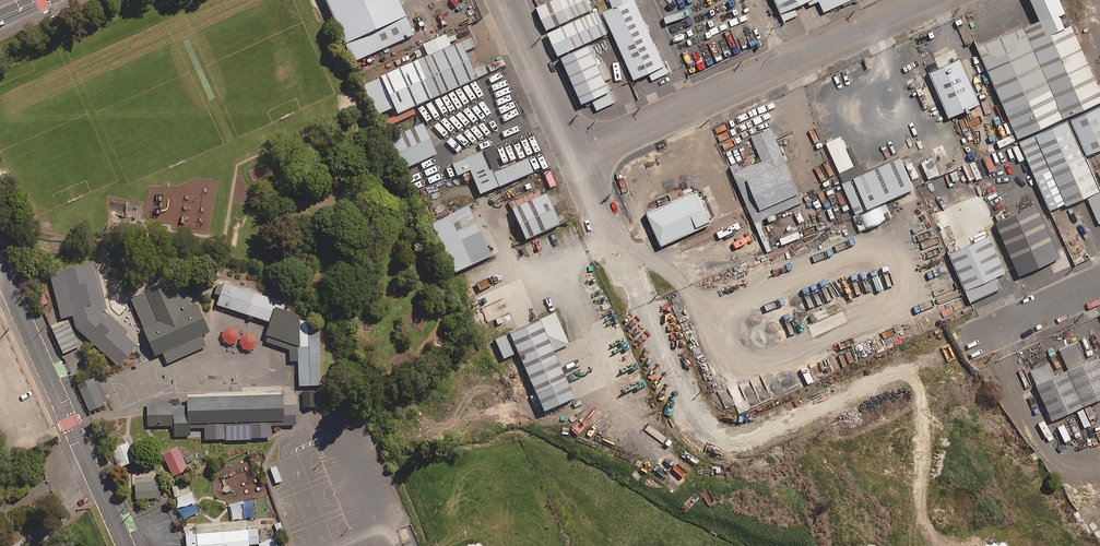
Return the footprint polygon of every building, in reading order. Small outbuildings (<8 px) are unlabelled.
[(354,49),(417,21),(408,0),(332,0),(354,49)] [(550,21),(597,0),(541,0),(550,21)] [(550,21),(561,43),(591,30),(611,21),(602,0),(597,0),(550,21)] [(640,0),(606,0),(637,71),(666,58),(640,0)] [(1075,14),(1069,0),(1037,0),(1048,26),(1075,14)] [(981,36),(1021,126),(1023,125),(1099,91),(1099,70),(1075,14),(1048,26),(1034,32),(1026,16),(981,36)] [(463,28),(383,63),(400,101),(479,65),(463,28)] [(591,30),(561,43),(583,93),(613,80),(591,30)] [(982,93),(961,47),(934,59),(954,106),(982,93)] [(1071,104),(1090,148),(1099,143),(1099,91),(1071,104)] [(1071,104),(1023,125),(1056,199),(1099,180),(1099,170),(1090,148),(1071,104)] [(428,113),(395,127),(408,156),(441,142),(428,113)] [(769,149),(740,161),(762,209),(809,188),(778,117),(759,126),(769,149)] [(487,139),(459,151),(464,164),(474,159),(485,183),(537,160),(532,147),(497,163),(487,139)] [(832,159),(840,155),(834,140),(826,144),(832,159)] [(905,146),(848,171),(863,204),(919,179),(905,146)] [(993,152),(984,157),(992,173),(1001,168),(993,152)] [(840,155),(832,159),(839,174),(847,170),(840,155)] [(700,179),(654,199),(669,232),(715,212),(700,179)] [(550,183),(514,198),(528,229),(563,213),(550,183)] [(1065,245),(1041,192),(1000,210),(1024,263),(1065,245)] [(474,196),(438,212),(460,262),(496,245),(474,196)] [(1010,260),(994,223),(953,242),(969,278),(1010,260)] [(104,267),(53,277),(61,320),(75,318),(77,328),(122,362),(136,346),(102,316),(100,311),(113,309),(104,267)] [(286,302),(224,282),(216,308),(278,328),(286,302)] [(157,319),(141,327),(155,358),(211,332),(196,300),(178,309),(170,292),(149,301),(157,319)] [(560,303),(513,324),(548,401),(579,387),(557,339),(573,332),(560,303)] [(80,345),(70,320),(52,327),(62,352),(80,345)] [(1091,348),(1082,329),(1065,337),(1073,356),(1041,370),(1057,407),(1099,388),(1099,344),(1091,348)] [(514,355),(505,335),(495,340),(504,360),(514,355)] [(322,345),(294,345),(294,386),(322,386),(322,345)] [(109,403),(98,384),(80,393),(91,413),(109,403)] [(316,392),(302,392),(303,409),(316,408),(316,392)] [(296,398),(147,399),(147,429),(172,428),(172,438),(188,438),(188,428),(203,428),(203,442),(271,442),(271,428),(296,428),(296,398)] [(136,460),(127,443),(109,452),(119,470),(136,460)] [(186,467),(175,448),(160,456),(170,476),(186,467)] [(153,481),(134,481),(134,499),(153,499),(153,481)] [(173,498),(180,497),(178,485),(171,486),(173,498)] [(180,497),(179,498),(186,518),(198,514),(191,494),(180,497)] [(265,517),(190,523),(192,545),(256,541),(256,532),(266,531),(265,517)] [(273,538),(259,545),(277,545),(273,538)]
